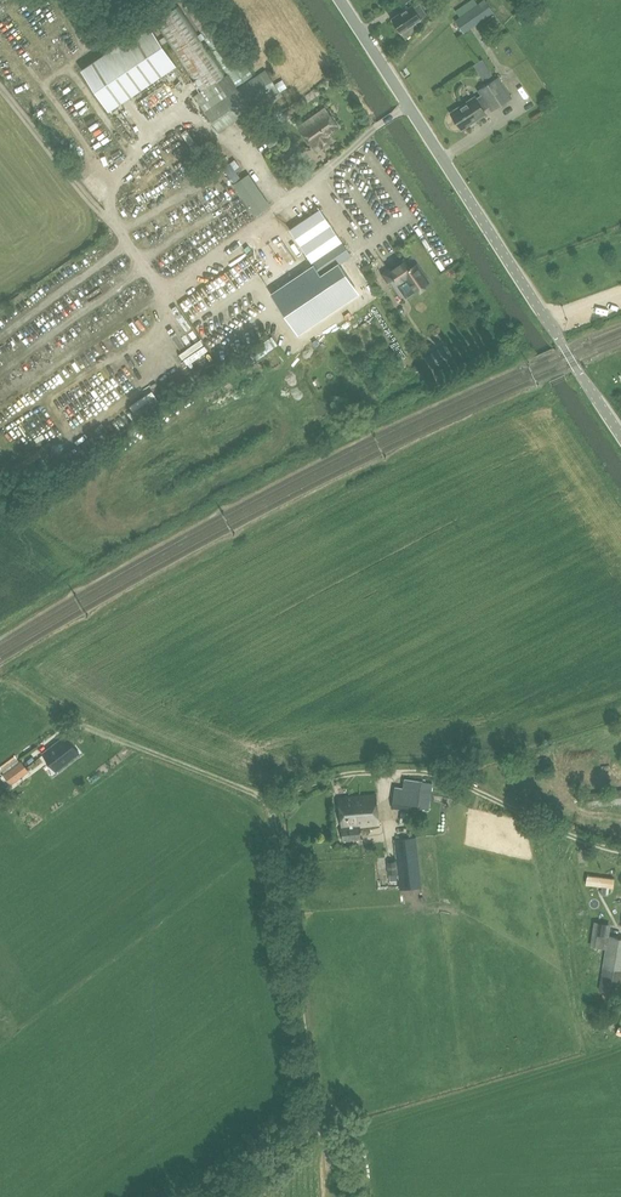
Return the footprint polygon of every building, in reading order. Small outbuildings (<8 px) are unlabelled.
[(154,22),(203,96),(197,100),(219,132),(279,91),(261,64),(250,72),(219,29),(218,30),(200,0),(194,0),(184,6),(200,33),(198,34),(179,5),(154,22)] [(455,20),(464,33),(494,12),(486,0),(483,0),(455,20)] [(456,12),(460,17),(477,4),(474,0),(472,0),(456,12)] [(514,16),(522,24),(538,7),(531,0),(529,0),(514,16)] [(412,5),(393,18),(402,31),(406,38),(418,27),(415,22),(420,18),(426,14),(420,4),(413,8),(412,5)] [(148,27),(83,70),(108,108),(173,65),(148,27)] [(475,97),(451,112),(462,129),(485,113),(483,110),(488,107),(491,110),(512,97),(498,77),(478,90),(481,95),(476,98),(475,97)] [(325,108),(299,126),(313,145),(318,141),(322,147),(331,141),(328,135),(339,128),(325,108)] [(271,120),(259,126),(270,147),(282,140),(271,120)] [(233,160),(223,167),(234,182),(240,178),(235,172),(240,169),(233,160)] [(248,175),(235,184),(255,214),(269,205),(248,175)] [(410,202),(400,210),(404,214),(414,206),(410,202)] [(351,215),(356,212),(350,203),(345,207),(351,215)] [(313,265),(271,293),(298,334),(359,293),(338,263),(351,254),(320,208),(289,229),(313,265)] [(361,216),(355,219),(360,230),(366,227),(361,216)] [(270,267),(279,259),(274,254),(266,262),(270,267)] [(390,269),(383,273),(388,281),(401,300),(416,290),(428,282),(416,264),(414,266),(413,264),(409,267),(405,261),(391,270),(390,269)] [(431,354),(424,358),(431,369),(437,365),(431,354)] [(47,750),(43,753),(56,770),(79,752),(66,736),(64,737),(47,750)] [(547,757),(528,761),(531,774),(550,770),(547,757)] [(21,760),(3,774),(11,785),(29,771),(21,760)] [(394,787),(391,809),(417,812),(418,808),(429,809),(433,783),(421,781),(404,778),(402,788),(394,787)] [(376,794),(339,798),(341,827),(343,841),(361,839),(360,826),(379,824),(376,794)] [(416,837),(394,839),(396,861),(397,873),(398,873),(400,890),(422,887),(416,837)] [(396,861),(388,862),(389,874),(397,873),(396,861)] [(586,875),(585,884),(602,886),(606,887),(613,888),(614,878),(586,875)] [(594,922),(589,946),(605,949),(606,949),(609,935),(611,925),(594,922)] [(620,994),(620,992),(620,938),(609,935),(606,949),(598,990),(620,994)] [(615,994),(603,992),(600,1014),(612,1015),(615,994)]
